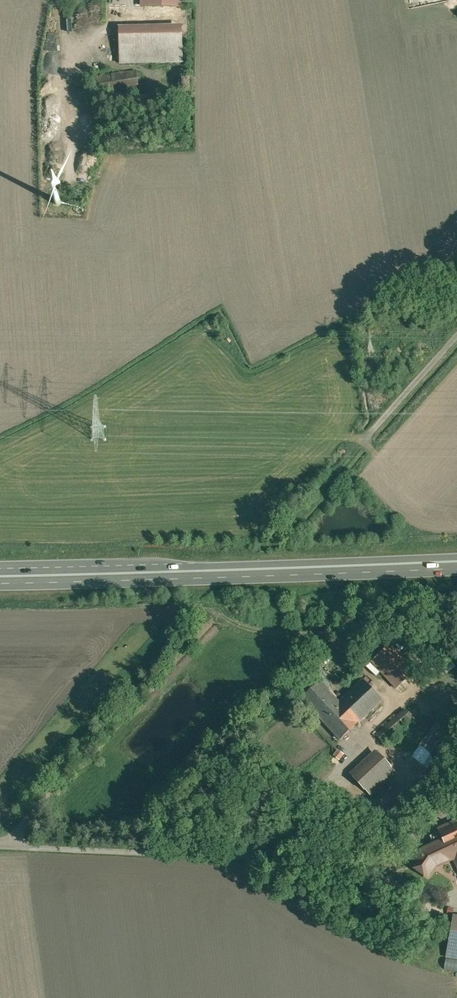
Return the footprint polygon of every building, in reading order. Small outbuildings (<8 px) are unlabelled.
[(182,33),(121,34),(121,63),(183,62),(182,33)] [(136,71),(93,77),(95,93),(139,86),(136,71)] [(408,657),(390,637),(384,642),(389,648),(377,660),(389,674),(408,657)] [(331,686),(319,696),(323,699),(315,706),(332,724),(350,707),(350,706),(374,684),(355,663),(331,686)] [(312,665),(294,682),(315,706),(323,699),(319,696),(331,686),(312,665)] [(399,694),(370,721),(379,731),(408,705),(399,694)] [(368,738),(344,759),(364,781),(387,759),(368,738)] [(419,744),(404,770),(422,780),(437,755),(419,744)] [(432,815),(432,814),(432,815),(436,825),(437,824),(447,844),(456,866),(456,804),(432,815)] [(436,825),(415,834),(404,850),(422,863),(430,852),(447,844),(437,824),(436,825)] [(441,901),(433,943),(456,947),(456,904),(441,901)]
